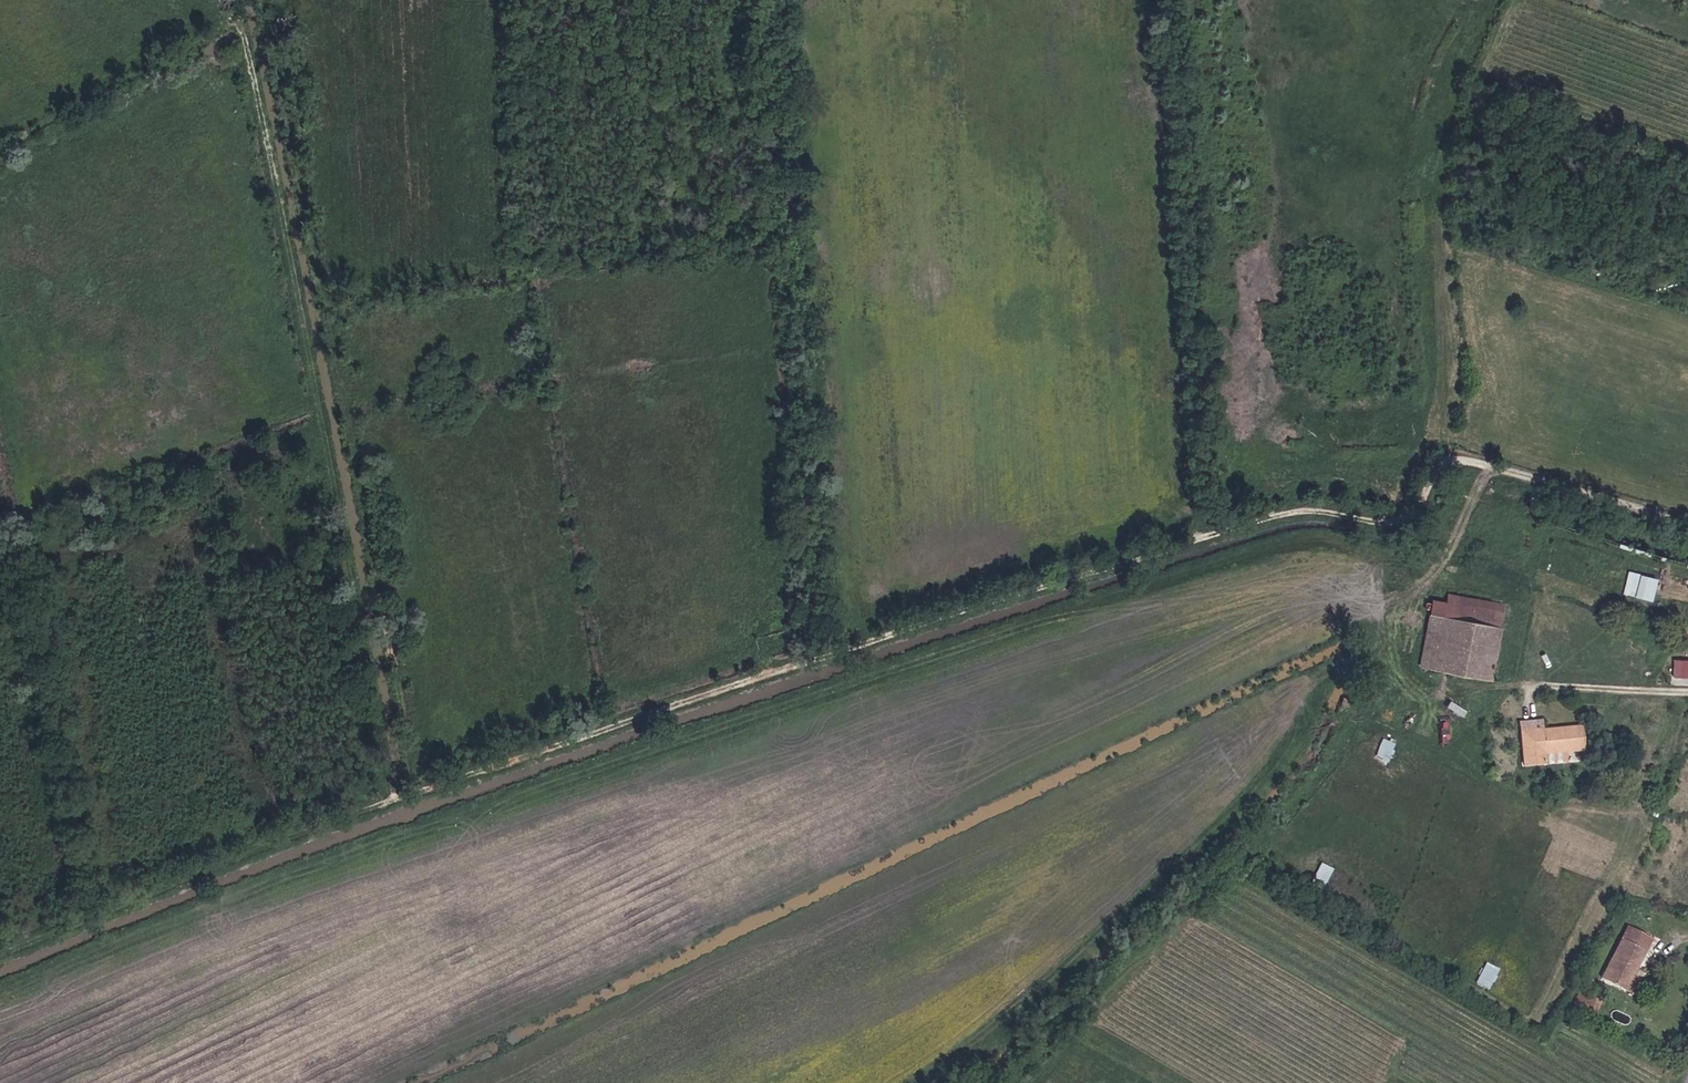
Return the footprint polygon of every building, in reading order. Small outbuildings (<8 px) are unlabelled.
[(1627,571),(1624,594),(1653,599),(1657,575),(1627,571)] [(1492,680),(1506,602),(1447,592),(1446,600),(1431,598),(1419,667),(1492,680)] [(1673,658),(1673,676),(1687,676),(1687,658),(1673,658)] [(1519,719),(1522,765),(1567,762),(1567,752),(1585,751),(1583,724),(1544,727),(1543,718),(1519,719)] [(1382,738),(1377,756),(1389,760),(1395,742),(1382,738)] [(1322,890),(1334,868),(1322,862),(1310,884),(1322,890)] [(1643,951),(1619,939),(1598,980),(1623,992),(1643,951)] [(1476,982),(1489,988),(1499,967),(1486,961),(1476,982)] [(1591,1006),(1592,999),(1577,995),(1576,1003),(1591,1006)]
